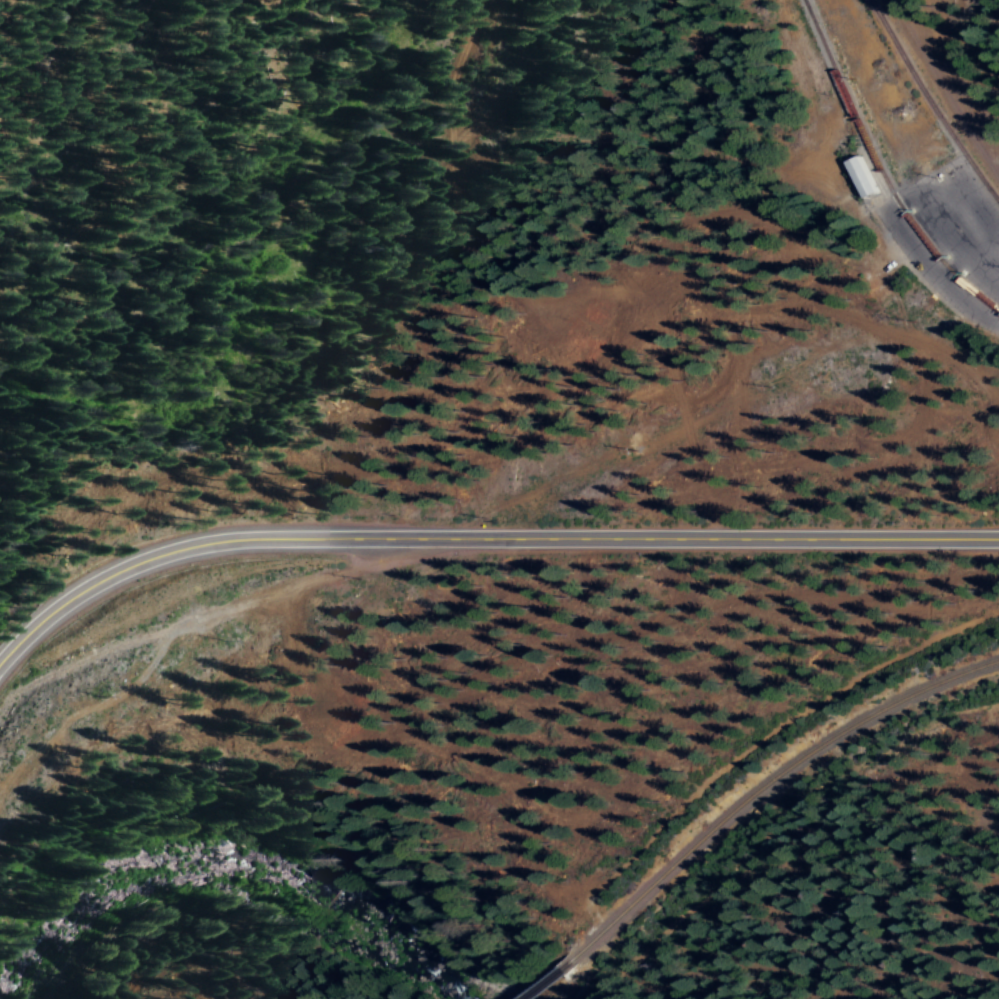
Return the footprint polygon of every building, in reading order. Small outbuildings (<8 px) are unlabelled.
[(859,198),(873,192),(857,154),(843,160),(859,198)]
